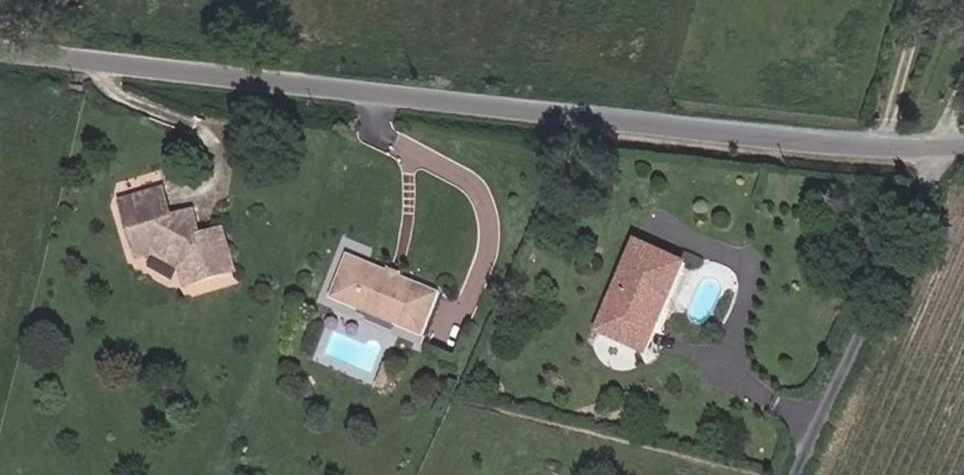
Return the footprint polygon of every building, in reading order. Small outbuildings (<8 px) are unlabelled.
[(182,293),(241,274),(224,227),(206,234),(197,207),(173,214),(164,185),(116,202),(131,251),(148,246),(152,262),(175,275),(182,293)] [(148,246),(131,251),(136,265),(152,262),(148,246)] [(594,334),(644,356),(684,267),(636,246),(594,334)] [(326,303),(355,316),(359,307),(395,323),(391,332),(419,343),(439,296),(346,256),(326,303)] [(355,316),(391,332),(395,323),(359,307),(355,316)] [(384,394),(371,389),(369,393),(382,398),(384,394)]
